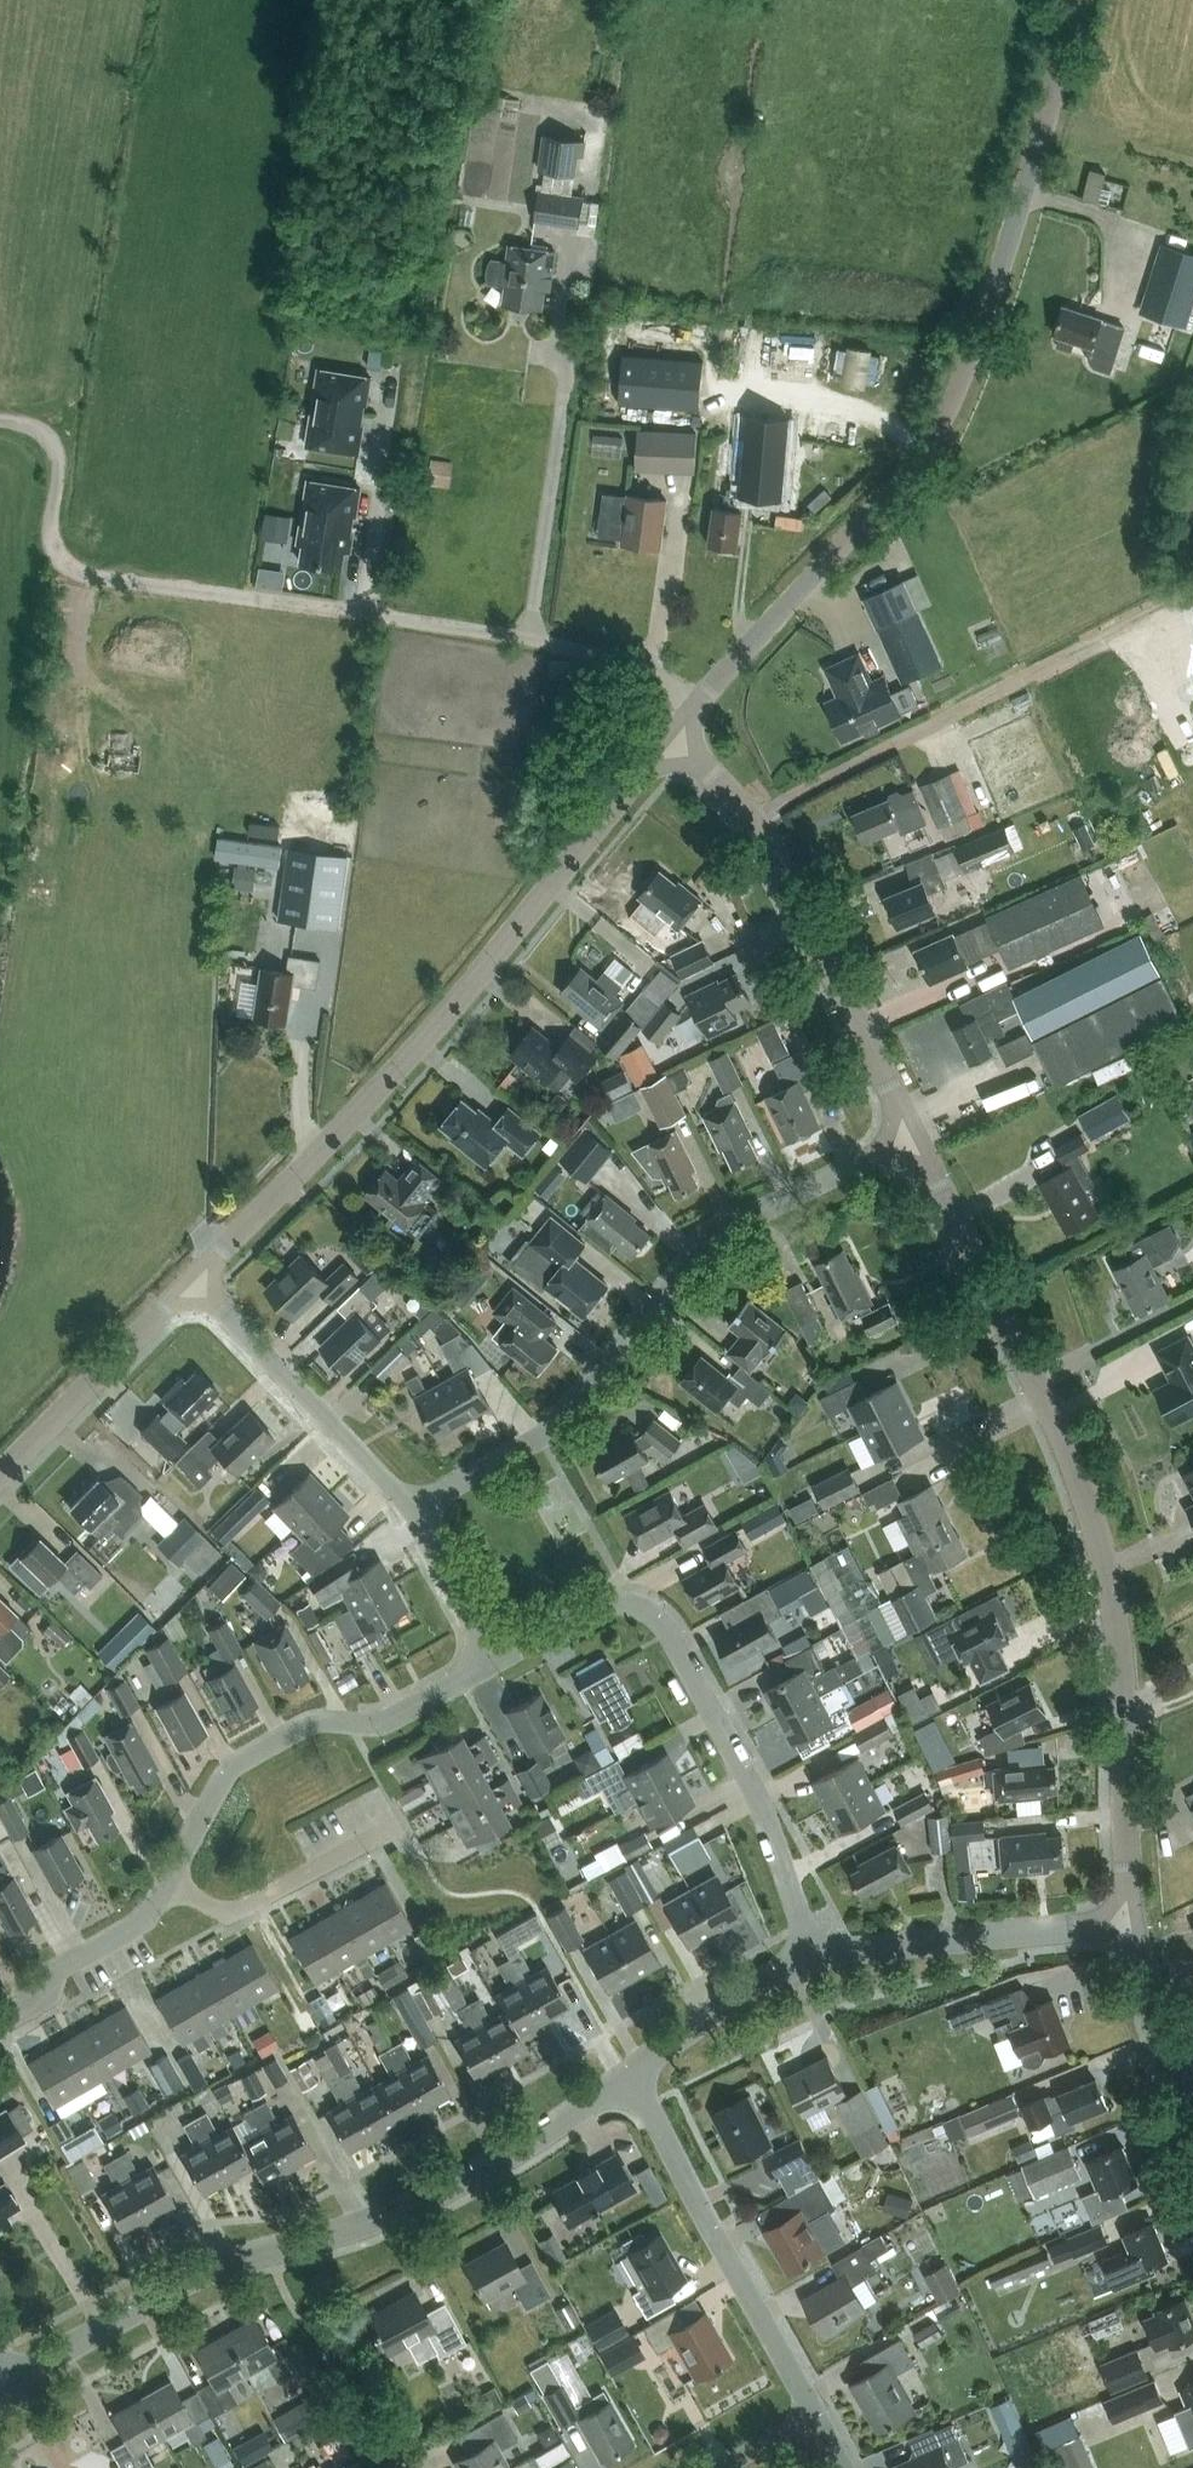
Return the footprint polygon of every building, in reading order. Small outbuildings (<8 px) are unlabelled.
[(540,191),(535,220),(579,226),(583,198),(570,196),(573,175),(576,175),(579,155),(585,156),(587,140),(542,133),(537,170),(545,171),(543,191),(540,191)] [(1124,203),(1130,179),(1092,171),(1086,194),(1124,203)] [(1186,326),(1192,306),(1192,251),(1162,241),(1139,311),(1186,326)] [(492,259),(489,264),(487,273),(489,282),(506,285),(503,303),(542,309),(547,277),(552,278),(555,251),(510,245),(507,261),(492,259)] [(1060,336),(1057,346),(1072,350),(1074,341),(1091,346),(1090,349),(1091,349),(1089,353),(1090,358),(1092,362),(1096,365),(1105,368),(1111,370),(1125,327),(1102,319),(1102,318),(1064,306),(1055,335),(1060,336)] [(816,368),(817,343),(784,341),(783,366),(816,368)] [(868,354),(869,349),(851,346),(850,351),(845,379),(845,384),(863,387),(864,382),(868,354)] [(623,354),(619,403),(699,410),(704,361),(623,354)] [(367,405),(371,377),(319,369),(313,407),(363,415),(364,405),(367,405)] [(363,415),(313,407),(307,445),(359,454),(364,426),(361,425),(363,415)] [(746,414),(739,488),(784,492),(790,418),(746,414)] [(696,473),(698,431),(638,429),(636,470),(696,473)] [(450,487),(453,461),(432,458),(428,484),(450,487)] [(352,529),(354,516),(356,516),(361,489),(308,481),(302,521),(352,529)] [(743,511),(742,511),(745,490),(728,488),(725,508),(714,507),(709,544),(738,548),(743,511)] [(807,504),(815,513),(833,497),(825,488),(807,504)] [(611,537),(623,538),(622,543),(661,548),(667,500),(629,495),(628,496),(616,494),(611,537)] [(266,512),(262,531),(288,536),(292,516),(266,512)] [(346,550),(351,551),(353,537),(351,537),(352,529),(302,521),(298,544),(304,544),(301,562),(343,569),(346,550)] [(883,626),(919,610),(918,607),(906,580),(871,595),(864,598),(878,629),(883,626)] [(919,610),(883,626),(908,682),(944,666),(919,610)] [(881,729),(879,724),(901,714),(884,676),(872,681),(859,653),(826,668),(839,696),(827,702),(844,740),(864,731),(866,736),(881,729)] [(572,677),(574,661),(552,659),(551,675),(572,677)] [(114,721),(110,748),(107,770),(141,774),(147,724),(114,721)] [(951,774),(921,786),(938,826),(940,825),(947,841),(972,830),(966,815),(967,814),(951,774)] [(914,789),(854,814),(865,841),(899,827),(902,833),(928,823),(914,789)] [(979,811),(968,816),(973,829),(985,824),(979,811)] [(1086,825),(1075,830),(1083,848),(1094,843),(1086,825)] [(965,871),(1017,850),(1007,826),(955,846),(965,871)] [(289,847),(279,920),(338,929),(348,856),(289,847)] [(928,893),(947,886),(933,852),(907,863),(916,885),(887,897),(899,925),(935,910),(928,893)] [(259,867),(283,871),(285,860),(261,856),(259,867)] [(256,869),(247,867),(248,863),(239,862),(239,866),(236,866),(233,886),(253,889),(256,869)] [(640,896),(679,929),(702,900),(680,882),(678,885),(661,871),(640,896)] [(1001,944),(1011,966),(1091,930),(1069,881),(989,917),(990,920),(954,936),(954,934),(917,950),(931,983),(933,982),(931,978),(965,963),(967,967),(968,966),(965,960),(1001,944)] [(1186,1021),(1142,934),(1019,996),(1034,1025),(1030,1028),(1059,1085),(1186,1021)] [(714,962),(703,940),(673,955),(684,977),(714,962)] [(262,968),(255,1017),(288,1022),(294,984),(317,988),(321,961),(290,956),(288,972),(262,968)] [(562,992),(586,1012),(585,1013),(602,1027),(623,1001),(615,994),(623,985),(605,970),(597,980),(582,967),(562,992)] [(708,985),(688,995),(709,1037),(739,1022),(733,1011),(751,1002),(737,974),(709,988),(708,985)] [(999,1020),(1020,1009),(1006,981),(961,1004),(970,1021),(955,1028),(971,1062),(993,1051),(988,1040),(1005,1032),(999,1020)] [(600,1043),(617,1057),(661,1003),(644,990),(600,1043)] [(644,1029),(659,1041),(680,1014),(665,1002),(644,1029)] [(599,1044),(578,1026),(570,1035),(592,1052),(599,1044)] [(578,1080),(597,1056),(570,1035),(559,1048),(533,1027),(511,1054),(546,1083),(546,1082),(555,1089),(561,1089),(572,1075),(578,1080)] [(1034,1051),(1025,1033),(999,1046),(1007,1064),(1034,1051)] [(655,1074),(642,1047),(620,1058),(633,1085),(655,1074)] [(725,1091),(743,1082),(728,1049),(709,1058),(725,1091)] [(768,1096),(789,1140),(819,1125),(803,1092),(818,1085),(801,1050),(774,1063),(786,1088),(768,1096)] [(668,1074),(628,1092),(635,1108),(649,1102),(659,1125),(686,1113),(668,1074)] [(971,1102),(977,1116),(1030,1093),(1024,1080),(971,1102)] [(721,1149),(724,1147),(734,1167),(758,1155),(748,1136),(752,1134),(736,1101),(735,1102),(731,1093),(720,1098),(715,1112),(705,1116),(721,1149)] [(1131,1119),(1117,1094),(1078,1116),(1093,1141),(1131,1119)] [(478,1111),(463,1099),(442,1125),(454,1135),(451,1137),(486,1166),(507,1141),(524,1154),(541,1133),(510,1107),(498,1123),(480,1108),(478,1111)] [(615,1149),(586,1125),(558,1158),(587,1182),(615,1149)] [(677,1195),(699,1184),(692,1171),(695,1169),(676,1130),(635,1151),(654,1175),(660,1175),(663,1174),(667,1183),(671,1181),(677,1195)] [(1078,1153),(1090,1146),(1082,1133),(1055,1148),(1063,1161),(1066,1160),(1070,1167),(1041,1183),(1069,1231),(1098,1215),(1084,1190),(1095,1184),(1078,1153)] [(406,1172),(408,1174),(402,1181),(387,1169),(366,1195),(406,1227),(427,1202),(425,1200),(443,1178),(418,1157),(406,1172)] [(536,1188),(548,1199),(558,1187),(545,1176),(536,1188)] [(632,1256),(650,1234),(633,1220),(635,1218),(607,1195),(580,1228),(612,1254),(613,1252),(612,1251),(618,1244),(632,1256)] [(608,1285),(574,1258),(586,1244),(550,1215),(529,1242),(560,1267),(546,1285),(584,1315),(608,1285)] [(1123,1249),(1129,1262),(1115,1269),(1137,1312),(1168,1296),(1151,1263),(1163,1257),(1163,1258),(1173,1253),(1180,1241),(1170,1222),(1121,1248),(1122,1249),(1123,1249)] [(863,1315),(872,1333),(898,1320),(889,1303),(874,1310),(870,1304),(873,1303),(857,1270),(855,1271),(844,1249),(816,1263),(835,1302),(830,1304),(837,1318),(842,1316),(843,1318),(861,1309),(864,1315),(863,1315)] [(358,1278),(344,1262),(326,1280),(303,1255),(267,1290),(294,1318),(322,1291),(333,1302),(358,1278)] [(381,1286),(394,1273),(398,1270),(388,1260),(372,1276),(381,1286)] [(410,1289),(394,1273),(381,1286),(378,1289),(394,1305),(410,1289)] [(801,1281),(784,1290),(801,1325),(819,1316),(801,1281)] [(379,1302),(361,1284),(338,1307),(349,1318),(321,1346),(346,1372),(382,1338),(363,1318),(379,1302)] [(546,1338),(558,1323),(514,1287),(501,1303),(494,1312),(504,1321),(493,1335),(503,1343),(502,1345),(537,1373),(558,1347),(546,1338)] [(729,1324),(742,1335),(729,1352),(751,1370),(765,1353),(767,1355),(787,1330),(749,1299),(729,1324)] [(431,1326),(433,1325),(425,1317),(414,1328),(421,1336),(431,1326)] [(457,1374),(445,1381),(467,1419),(490,1406),(474,1376),(491,1367),(492,1366),(473,1343),(472,1344),(469,1338),(460,1333),(440,1343),(448,1357),(457,1374)] [(1158,1352),(1172,1380),(1156,1388),(1174,1423),(1192,1413),(1192,1345),(1188,1336),(1158,1352)] [(408,1355),(398,1344),(374,1368),(384,1378),(408,1355)] [(760,1405),(771,1390),(741,1366),(731,1379),(703,1356),(682,1381),(717,1410),(728,1395),(740,1405),(748,1395),(760,1405)] [(187,1423),(218,1391),(197,1370),(186,1381),(182,1378),(161,1398),(187,1423)] [(438,1435),(467,1419),(445,1381),(428,1391),(418,1374),(408,1380),(438,1435)] [(851,1405),(864,1432),(910,1408),(897,1382),(864,1398),(856,1380),(821,1398),(830,1416),(851,1405)] [(810,1402),(797,1392),(787,1404),(800,1415),(810,1402)] [(877,1458),(924,1435),(910,1408),(864,1432),(877,1458)] [(219,1439),(209,1429),(189,1448),(208,1468),(221,1456),(237,1473),(274,1437),(249,1411),(219,1439)] [(141,1431),(168,1458),(185,1440),(158,1413),(141,1431)] [(642,1449),(655,1442),(670,1454),(681,1441),(655,1420),(644,1433),(644,1434),(636,1438),(633,1432),(593,1453),(608,1481),(648,1459),(642,1449)] [(778,1440),(765,1457),(781,1454),(787,1446),(778,1440)] [(746,1454),(735,1446),(727,1450),(733,1461),(746,1454)] [(824,1507),(862,1488),(849,1464),(812,1483),(824,1507)] [(1184,1474),(1192,1491),(1192,1469),(1184,1474)] [(294,1526),(328,1494),(309,1473),(275,1506),(294,1526)] [(142,1494),(125,1477),(111,1492),(98,1478),(70,1507),(101,1536),(103,1534),(107,1538),(115,1530),(122,1537),(143,1515),(139,1498),(142,1494)] [(900,1496),(891,1479),(864,1493),(873,1510),(900,1496)] [(934,1618),(923,1596),(944,1585),(943,1584),(938,1587),(930,1572),(966,1554),(931,1485),(901,1501),(908,1514),(899,1518),(917,1553),(903,1560),(917,1586),(894,1598),(910,1630),(934,1618)] [(258,1487),(233,1510),(213,1530),(225,1543),(270,1499),(258,1487)] [(686,1544),(717,1526),(705,1504),(684,1516),(670,1491),(627,1515),(645,1547),(677,1529),(686,1544)] [(347,1514),(328,1494),(294,1526),(305,1538),(291,1551),(315,1576),(352,1540),(337,1523),(347,1514)] [(819,1510),(812,1496),(789,1507),(796,1521),(819,1510)] [(777,1502),(764,1509),(775,1528),(788,1520),(777,1502)] [(156,1543),(179,1566),(207,1537),(184,1515),(156,1543)] [(700,1607),(740,1585),(726,1561),(747,1549),(737,1530),(705,1548),(713,1562),(684,1578),(700,1607)] [(103,1574),(82,1554),(70,1567),(66,1563),(40,1538),(38,1540),(34,1537),(8,1564),(38,1592),(56,1574),(70,1588),(75,1592),(85,1582),(90,1588),(103,1574)] [(352,1607),(392,1584),(379,1559),(362,1568),(352,1551),(333,1562),(310,1580),(322,1603),(344,1591),(352,1607)] [(267,1564),(260,1558),(249,1569),(261,1580),(267,1574),(267,1564)] [(246,1574),(231,1561),(221,1571),(236,1585),(246,1574)] [(807,1567),(769,1588),(778,1605),(799,1593),(816,1584),(807,1567)] [(148,1580),(157,1608),(181,1600),(172,1572),(148,1580)] [(280,1602),(256,1579),(242,1593),(267,1616),(280,1602)] [(385,1639),(376,1624),(406,1608),(392,1584),(352,1607),(364,1630),(347,1639),(356,1655),(385,1639)] [(768,1587),(743,1601),(751,1617),(716,1636),(732,1663),(777,1638),(768,1622),(783,1614),(778,1605),(769,1588),(768,1587)] [(965,1625),(951,1632),(966,1662),(971,1660),(982,1682),(1009,1668),(998,1646),(1010,1640),(1004,1629),(1013,1624),(1013,1623),(1011,1624),(997,1598),(999,1597),(999,1595),(958,1616),(959,1617),(961,1616),(965,1625)] [(21,1638),(32,1628),(15,1612),(16,1611),(0,1597),(0,1652),(10,1662),(11,1661),(7,1658),(22,1643),(21,1638)] [(321,1621),(311,1601),(297,1609),(307,1628),(321,1621)] [(60,1644),(71,1633),(54,1617),(44,1628),(60,1644)] [(210,1653),(221,1672),(208,1679),(230,1719),(257,1704),(235,1664),(234,1665),(229,1656),(242,1649),(226,1619),(209,1629),(219,1648),(210,1653)] [(309,1675),(300,1658),(304,1656),(286,1623),(254,1641),(272,1674),(276,1671),(285,1688),(309,1675)] [(128,1628),(100,1656),(114,1670),(142,1642),(128,1628)] [(163,1680),(187,1667),(168,1634),(145,1648),(163,1680)] [(807,1636),(784,1648),(789,1657),(812,1644),(807,1636)] [(813,1645),(787,1658),(796,1674),(766,1690),(780,1716),(844,1682),(835,1665),(827,1670),(813,1645)] [(603,1658),(577,1672),(583,1682),(579,1684),(598,1717),(605,1713),(611,1724),(608,1725),(618,1724),(626,1719),(632,1712),(629,1714),(623,1703),(631,1699),(613,1666),(609,1668),(603,1658)] [(9,1674),(0,1665),(0,1684),(9,1674)] [(108,1688),(122,1714),(139,1704),(125,1679),(108,1688)] [(81,1681),(69,1693),(74,1698),(82,1706),(93,1695),(94,1693),(86,1686),(81,1681)] [(830,1739),(856,1725),(844,1703),(853,1698),(844,1682),(780,1716),(794,1742),(823,1727),(830,1739)] [(1021,1726),(1046,1714),(1031,1683),(989,1704),(1001,1727),(980,1737),(988,1753),(1026,1742),(1021,1726)] [(941,1706),(933,1690),(921,1697),(915,1685),(899,1693),(913,1721),(941,1706)] [(890,1687),(871,1698),(882,1716),(901,1706),(890,1687)] [(206,1732),(184,1692),(157,1707),(179,1747),(206,1732)] [(537,1694),(510,1710),(541,1767),(551,1762),(549,1758),(551,1757),(545,1745),(561,1736),(537,1694)] [(855,1732),(864,1749),(894,1733),(884,1716),(855,1732)] [(130,1782),(133,1780),(138,1789),(160,1777),(155,1768),(158,1767),(132,1720),(105,1735),(113,1751),(108,1754),(108,1759),(113,1768),(117,1770),(122,1767),(130,1782)] [(603,1764),(615,1757),(596,1725),(584,1733),(603,1764)] [(84,1764),(98,1756),(83,1729),(69,1737),(84,1764)] [(479,1767),(497,1758),(484,1735),(467,1744),(461,1733),(419,1757),(468,1844),(509,1821),(503,1811),(520,1801),(508,1778),(491,1788),(479,1767)] [(638,1798),(638,1799),(679,1777),(666,1753),(625,1774),(617,1759),(585,1776),(594,1792),(613,1782),(618,1792),(625,1805),(638,1798)] [(985,1771),(981,1757),(949,1766),(954,1781),(985,1771)] [(815,1781),(828,1806),(871,1783),(858,1758),(815,1781)] [(530,1797),(551,1784),(536,1759),(515,1771),(530,1797)] [(1048,1794),(1048,1791),(1058,1790),(1055,1765),(1046,1766),(1045,1763),(995,1768),(998,1800),(1048,1794)] [(43,1782),(36,1768),(23,1775),(18,1777),(27,1795),(45,1786),(43,1782)] [(77,1829),(89,1822),(98,1839),(119,1828),(110,1811),(113,1809),(95,1777),(67,1792),(74,1804),(66,1808),(77,1829)] [(679,1777),(638,1799),(652,1824),(692,1802),(679,1777)] [(885,1808),(871,1783),(828,1806),(841,1831),(885,1808)] [(903,1823),(933,1807),(925,1792),(895,1808),(903,1823)] [(29,1829),(10,1793),(0,1799),(0,1814),(13,1838),(29,1829)] [(929,1816),(933,1851),(952,1849),(948,1814),(929,1816)] [(985,1837),(983,1819),(953,1823),(954,1840),(985,1837)] [(663,1841),(673,1859),(703,1843),(694,1825),(663,1841)] [(1004,1874),(1050,1870),(1050,1865),(1065,1864),(1062,1835),(1047,1836),(1046,1831),(1000,1836),(1004,1874)] [(619,1846),(625,1857),(626,1859),(651,1845),(644,1832),(619,1846)] [(83,1874),(61,1834),(34,1849),(56,1889),(83,1874)] [(35,1916),(19,1886),(34,1878),(10,1836),(0,1841),(0,1854),(4,1862),(0,1864),(0,1912),(10,1930),(35,1916)] [(603,1869),(625,1857),(619,1846),(616,1841),(594,1852),(597,1857),(603,1869)] [(897,1844),(859,1864),(861,1868),(850,1874),(861,1895),(873,1889),(874,1892),(912,1872),(897,1844)] [(597,1857),(582,1865),(587,1877),(603,1869),(597,1857)] [(637,1857),(624,1864),(625,1868),(631,1877),(646,1903),(658,1896),(641,1864),(637,1857)] [(627,1914),(646,1903),(631,1877),(625,1868),(606,1880),(627,1914)] [(960,1873),(956,1873),(960,1898),(978,1896),(975,1871),(960,1873)] [(713,1930),(739,1915),(717,1876),(691,1890),(713,1930)] [(412,1926),(387,1882),(362,1896),(388,1940),(412,1926)] [(687,1944),(713,1930),(691,1890),(665,1905),(687,1944)] [(362,1896),(338,1910),(364,1954),(388,1940),(362,1896)] [(584,1939),(564,1905),(548,1915),(567,1949),(584,1939)] [(364,1954),(338,1910),(314,1924),(340,1968),(364,1954)] [(496,1935),(509,1958),(520,1951),(516,1943),(544,1927),(536,1913),(496,1935)] [(633,1975),(659,1960),(637,1921),(611,1935),(633,1975)] [(315,1982),(340,1968),(314,1924),(290,1938),(315,1982)] [(429,1962),(443,1954),(428,1928),(414,1936),(429,1962)] [(607,1989),(633,1975),(611,1935),(585,1950),(607,1989)] [(256,2000),(279,1987),(253,1943),(230,1956),(256,2000)] [(520,1951),(509,1958),(543,2019),(569,2005),(547,1966),(529,1976),(526,1969),(529,1967),(520,1951)] [(376,1970),(385,1965),(379,1955),(370,1960),(376,1970)] [(230,1956),(205,1971),(230,2015),(256,2000),(230,1956)] [(505,2012),(506,2011),(518,2034),(519,2033),(543,2019),(509,1958),(497,1964),(506,1980),(510,1978),(513,1985),(495,1995),(505,2012)] [(408,1974),(400,1961),(378,1974),(386,1988),(408,1974)] [(434,1973),(454,2009),(466,2002),(446,1966),(434,1973)] [(205,1971),(180,1985),(205,2029),(230,2015),(205,1971)] [(372,1982),(354,1992),(362,2006),(380,1996),(372,1982)] [(426,2017),(442,2009),(428,1983),(412,1991),(426,2017)] [(205,2029),(180,1985),(156,1999),(182,2043),(205,2029)] [(408,1987),(392,1996),(421,2047),(437,2038),(408,1987)] [(1026,2063),(1030,2065),(1035,2065),(1040,2063),(1043,2060),(1045,2055),(1045,2053),(1071,2043),(1054,1999),(1028,2009),(1020,1989),(987,2002),(1002,2038),(1013,2034),(1021,2054),(1022,2054),(1026,2063)] [(319,2020),(320,2019),(327,2015),(332,2012),(333,2012),(322,1993),(309,2001),(319,2020)] [(519,2033),(518,2034),(506,2011),(505,2012),(488,2021),(485,2015),(488,2013),(479,1997),(468,2003),(502,2065),(528,2050),(519,2033)] [(469,2024),(472,2030),(454,2040),(476,2079),(502,2065),(468,2003),(456,2010),(465,2026),(469,2024)] [(126,2005),(102,2019),(128,2063),(152,2049),(126,2005)] [(292,2014),(303,2034),(318,2025),(308,2006),(292,2014)] [(951,2016),(956,2029),(971,2022),(966,2010),(951,2016)] [(103,2078),(128,2063),(102,2019),(78,2033),(103,2078)] [(375,2020),(368,2023),(373,2033),(370,2034),(380,2052),(390,2047),(375,2020)] [(78,2033),(54,2047),(79,2092),(103,2078),(78,2033)] [(273,2034),(256,2044),(262,2055),(280,2045),(273,2034)] [(402,2040),(390,2047),(425,2108),(450,2094),(429,2054),(411,2064),(407,2058),(411,2056),(402,2040)] [(336,2042),(324,2049),(329,2058),(341,2051),(336,2042)] [(55,2106),(79,2092),(54,2047),(29,2062),(55,2106)] [(395,2073),(377,2083),(399,2122),(425,2108),(390,2047),(380,2052),(379,2053),(388,2069),(391,2067),(395,2073)] [(177,2058),(191,2084),(205,2077),(190,2050),(177,2058)] [(167,2053),(154,2061),(171,2091),(184,2083),(167,2053)] [(888,2144),(861,2091),(849,2097),(828,2056),(787,2077),(805,2114),(835,2098),(853,2133),(865,2156),(888,2144)] [(274,2057),(262,2064),(268,2075),(276,2070),(280,2068),(274,2057)] [(291,2068),(302,2088),(316,2080),(305,2060),(291,2068)] [(251,2098),(266,2091),(255,2068),(240,2076),(251,2098)] [(373,2137),(399,2122),(377,2083),(360,2093),(356,2087),(360,2085),(351,2069),(339,2075),(373,2137)] [(326,2112),(341,2138),(348,2151),(373,2137),(339,2075),(328,2082),(337,2098),(340,2096),(344,2102),(326,2112)] [(1061,2093),(1045,2099),(1044,2096),(1022,2105),(1031,2127),(1052,2118),(1058,2133),(1077,2126),(1074,2119),(1107,2105),(1096,2079),(1061,2093)] [(221,2104),(235,2096),(227,2082),(213,2090),(221,2104)] [(866,2088),(888,2132),(896,2128),(900,2126),(878,2082),(866,2088)] [(132,2113),(148,2104),(138,2087),(122,2095),(132,2113)] [(962,2114),(971,2135),(1021,2113),(1013,2093),(962,2114)] [(760,2148),(774,2175),(810,2157),(800,2138),(776,2151),(748,2096),(714,2114),(737,2160),(760,2148)] [(267,2099),(255,2106),(289,2167),(315,2153),(293,2114),(275,2124),(272,2117),(275,2115),(267,2099)] [(255,2106),(244,2112),(252,2128),(256,2126),(259,2133),(243,2142),(242,2142),(255,2165),(254,2165),(263,2182),(289,2167),(255,2106)] [(7,2109),(0,2113),(0,2149),(23,2135),(7,2109)] [(108,2137),(123,2128),(113,2111),(98,2120),(108,2137)] [(206,2111),(195,2118),(228,2179),(254,2165),(255,2165),(242,2142),(243,2142),(233,2125),(215,2135),(212,2129),(215,2127),(206,2111)] [(228,2179),(195,2118),(183,2124),(192,2140),(196,2138),(199,2144),(181,2155),(203,2194),(228,2179)] [(76,2135),(60,2144),(70,2161),(104,2142),(94,2125),(76,2135)] [(1018,2161),(1036,2153),(1030,2139),(1011,2147),(1018,2161)] [(1036,2195),(1082,2176),(1069,2145),(1023,2165),(1036,2195)] [(1121,2189),(1138,2182),(1124,2146),(1086,2161),(1098,2189),(1082,2196),(1093,2223),(1129,2208),(1121,2189)] [(127,2150),(115,2157),(149,2218),(175,2204),(154,2165),(136,2175),(132,2168),(136,2166),(127,2150)] [(633,2188),(614,2154),(578,2175),(579,2177),(552,2193),(570,2224),(633,2188)] [(84,2157),(72,2163),(83,2183),(95,2177),(84,2157)] [(123,2233),(149,2218),(115,2157),(104,2163),(112,2179),(116,2177),(119,2184),(101,2194),(123,2233)] [(667,2195),(650,2164),(637,2172),(654,2202),(667,2195)] [(790,2217),(766,2231),(788,2270),(824,2250),(824,2249),(841,2240),(825,2213),(836,2207),(820,2178),(781,2200),(790,2217)] [(10,2221),(7,2215),(20,2206),(5,2182),(0,2185),(0,2228),(10,2221)] [(890,2212),(908,2217),(914,2199),(896,2193),(890,2212)] [(1152,2265),(1169,2258),(1155,2222),(1125,2235),(1132,2253),(1126,2255),(1124,2251),(1103,2259),(1115,2289),(1155,2272),(1152,2265)] [(1108,2242),(1101,2224),(1068,2237),(1076,2255),(1108,2242)] [(845,2320),(866,2308),(853,2285),(878,2270),(871,2258),(890,2247),(882,2234),(864,2245),(832,2263),(841,2278),(805,2299),(826,2336),(847,2324),(845,2320)] [(540,2242),(552,2264),(565,2257),(553,2235),(540,2242)] [(646,2316),(674,2300),(667,2287),(684,2278),(660,2235),(629,2253),(648,2285),(633,2293),(646,2316)] [(513,2284),(526,2308),(551,2295),(531,2260),(519,2267),(505,2241),(465,2263),(485,2299),(513,2284)] [(989,2274),(993,2285),(1053,2261),(1048,2250),(989,2274)] [(926,2274),(940,2300),(959,2290),(945,2264),(926,2274)] [(389,2352),(408,2342),(418,2360),(436,2351),(439,2356),(466,2341),(444,2302),(426,2312),(414,2291),(398,2300),(399,2302),(371,2317),(389,2352)] [(1156,2311),(1149,2313),(1163,2349),(1192,2337),(1192,2316),(1186,2298),(1156,2311)] [(556,2308),(566,2327),(580,2319),(570,2301),(556,2308)] [(599,2350),(630,2333),(616,2307),(584,2324),(599,2350)] [(685,2323),(676,2308),(643,2326),(657,2351),(676,2340),(695,2376),(729,2357),(705,2313),(685,2323)] [(1089,2320),(1096,2337),(1124,2326),(1117,2308),(1089,2320)] [(254,2316),(224,2333),(246,2373),(266,2361),(277,2380),(302,2365),(286,2336),(270,2345),(254,2316)] [(915,2333),(922,2346),(943,2333),(936,2321),(915,2333)] [(599,2351),(613,2374),(645,2355),(631,2332),(599,2351)] [(237,2402),(227,2384),(246,2373),(224,2333),(195,2350),(213,2382),(198,2391),(212,2416),(237,2402)] [(864,2360),(872,2373),(853,2384),(880,2430),(915,2410),(894,2375),(915,2363),(901,2338),(864,2360)] [(1111,2388),(1148,2374),(1138,2347),(1101,2362),(1111,2388)] [(560,2423),(576,2414),(602,2459),(632,2442),(603,2391),(574,2407),(546,2360),(529,2369),(560,2423)] [(206,2436),(198,2421),(210,2414),(197,2391),(182,2400),(171,2380),(141,2396),(163,2436),(183,2425),(193,2443),(206,2436)] [(1105,2401),(1114,2421),(1164,2401),(1156,2380),(1105,2401)] [(1181,2389),(1188,2406),(1175,2411),(1190,2447),(1192,2446),(1192,2385),(1181,2389)] [(494,2386),(480,2395),(489,2412),(505,2403),(494,2386)] [(524,2392),(511,2400),(518,2412),(531,2404),(530,2402),(525,2393),(524,2392)] [(308,2426),(318,2421),(329,2415),(319,2398),(317,2393),(296,2405),(308,2426)] [(163,2436),(141,2396),(112,2413),(127,2440),(111,2449),(122,2467),(149,2467),(154,2465),(143,2447),(163,2436)] [(1017,2410),(1011,2396),(994,2404),(1000,2417),(1017,2410)] [(458,2467),(509,2467),(499,2450),(518,2439),(503,2411),(458,2436),(467,2453),(454,2461),(458,2467)] [(1073,2437),(1065,2418),(1035,2430),(1043,2449),(1073,2437)] [(895,2466),(896,2467),(951,2467),(970,2460),(953,2422),(935,2430),(933,2427),(909,2437),(915,2452),(914,2452),(912,2457),(913,2459),(895,2466)] [(343,2431),(323,2441),(331,2458),(351,2448),(343,2431)] [(244,2464),(259,2456),(249,2438),(234,2446),(244,2464)] [(541,2467),(569,2451),(561,2439),(534,2454),(541,2467)] [(227,2452),(213,2461),(217,2467),(225,2467),(234,2463),(227,2452)] [(247,2466),(247,2467),(273,2467),(270,2458),(247,2466)] [(552,2467),(575,2467),(569,2458),(552,2467)]
